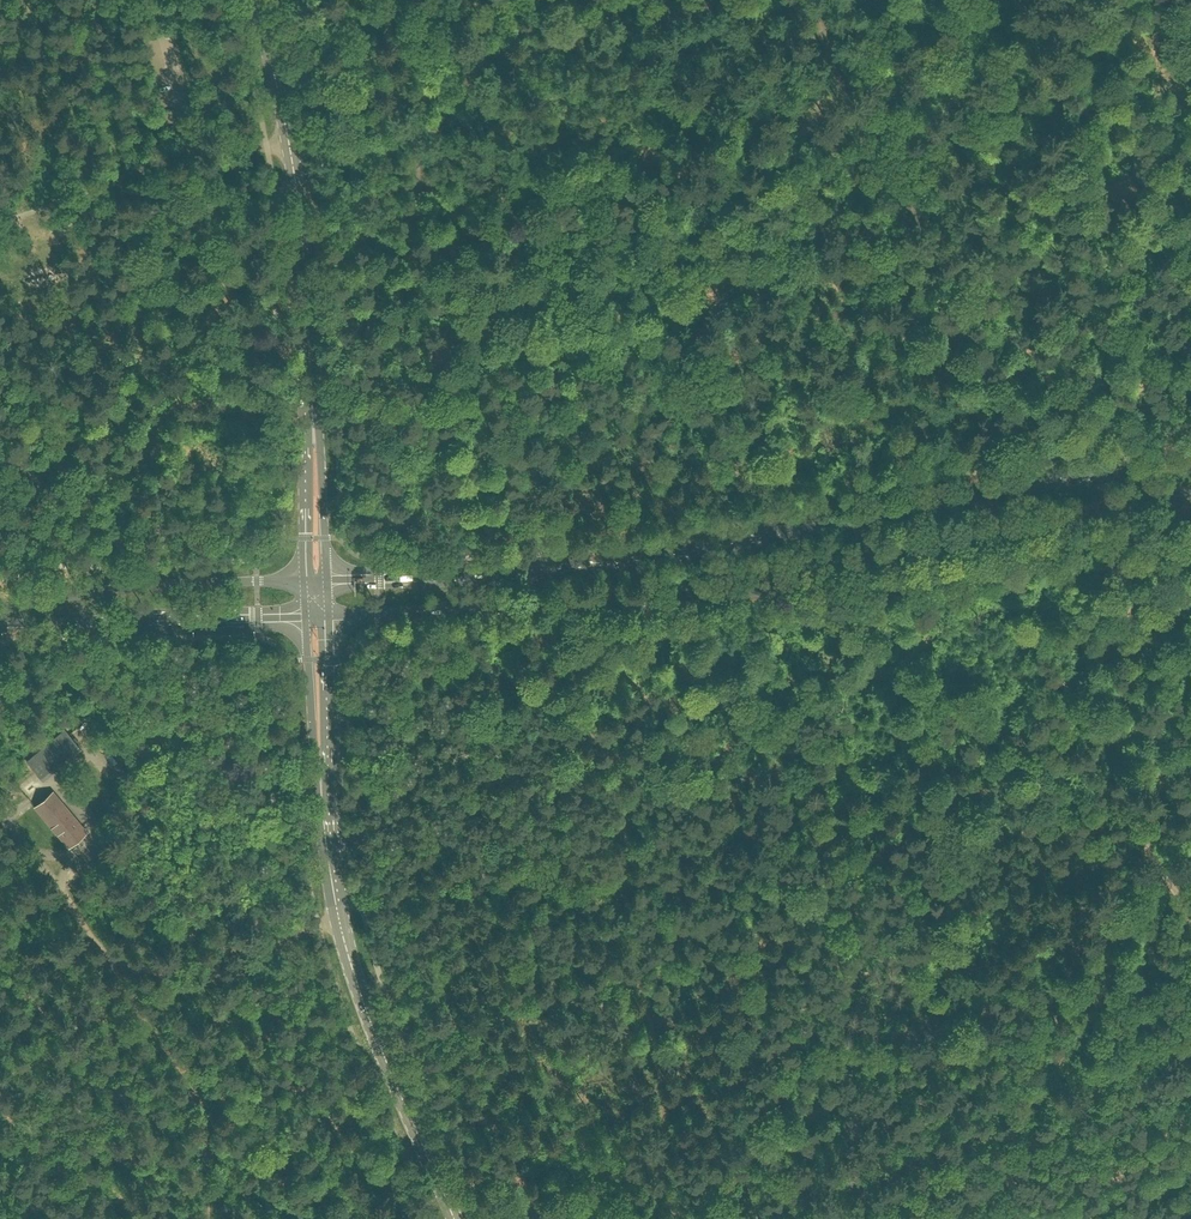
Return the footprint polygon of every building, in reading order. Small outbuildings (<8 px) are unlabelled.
[(42,781),(80,749),(68,735),(63,730),(25,762),(36,774),(42,781)] [(69,848),(86,833),(51,792),(34,807),(69,848)]
